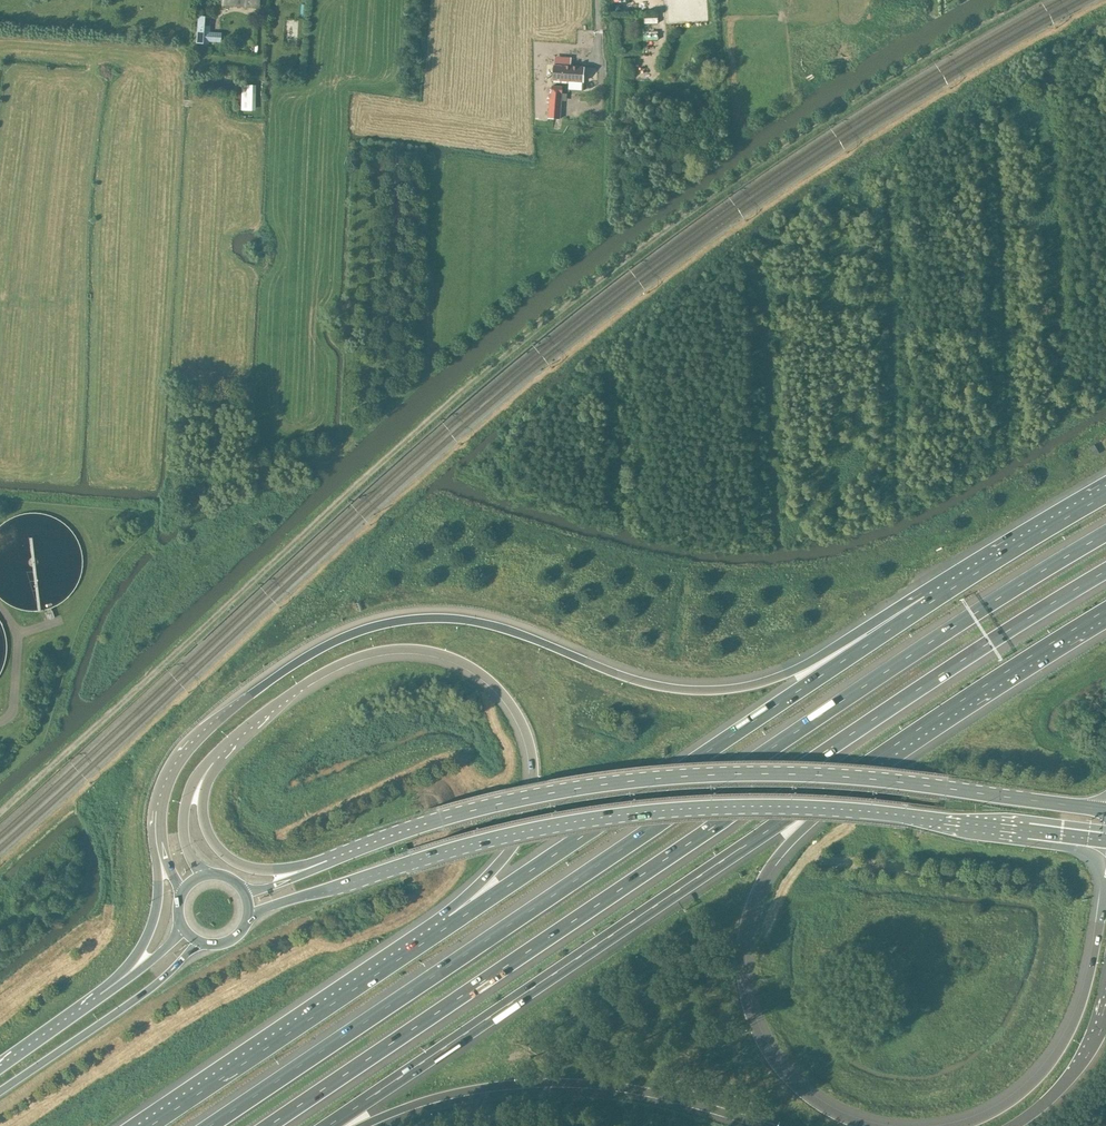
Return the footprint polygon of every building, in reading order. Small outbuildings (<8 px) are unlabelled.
[(198,16),(196,43),(209,44),(209,42),(221,43),(221,33),(209,32),(211,17),(198,16)] [(673,72),(674,62),(662,60),(661,70),(673,72)] [(584,67),(555,65),(554,80),(583,82),(584,67)] [(550,92),(548,118),(560,119),(563,86),(551,86),(551,92),(550,92)] [(241,110),(254,110),(255,92),(242,92),(241,110)] [(1094,444),(1089,447),(1094,456),(1099,453),(1094,444)]
